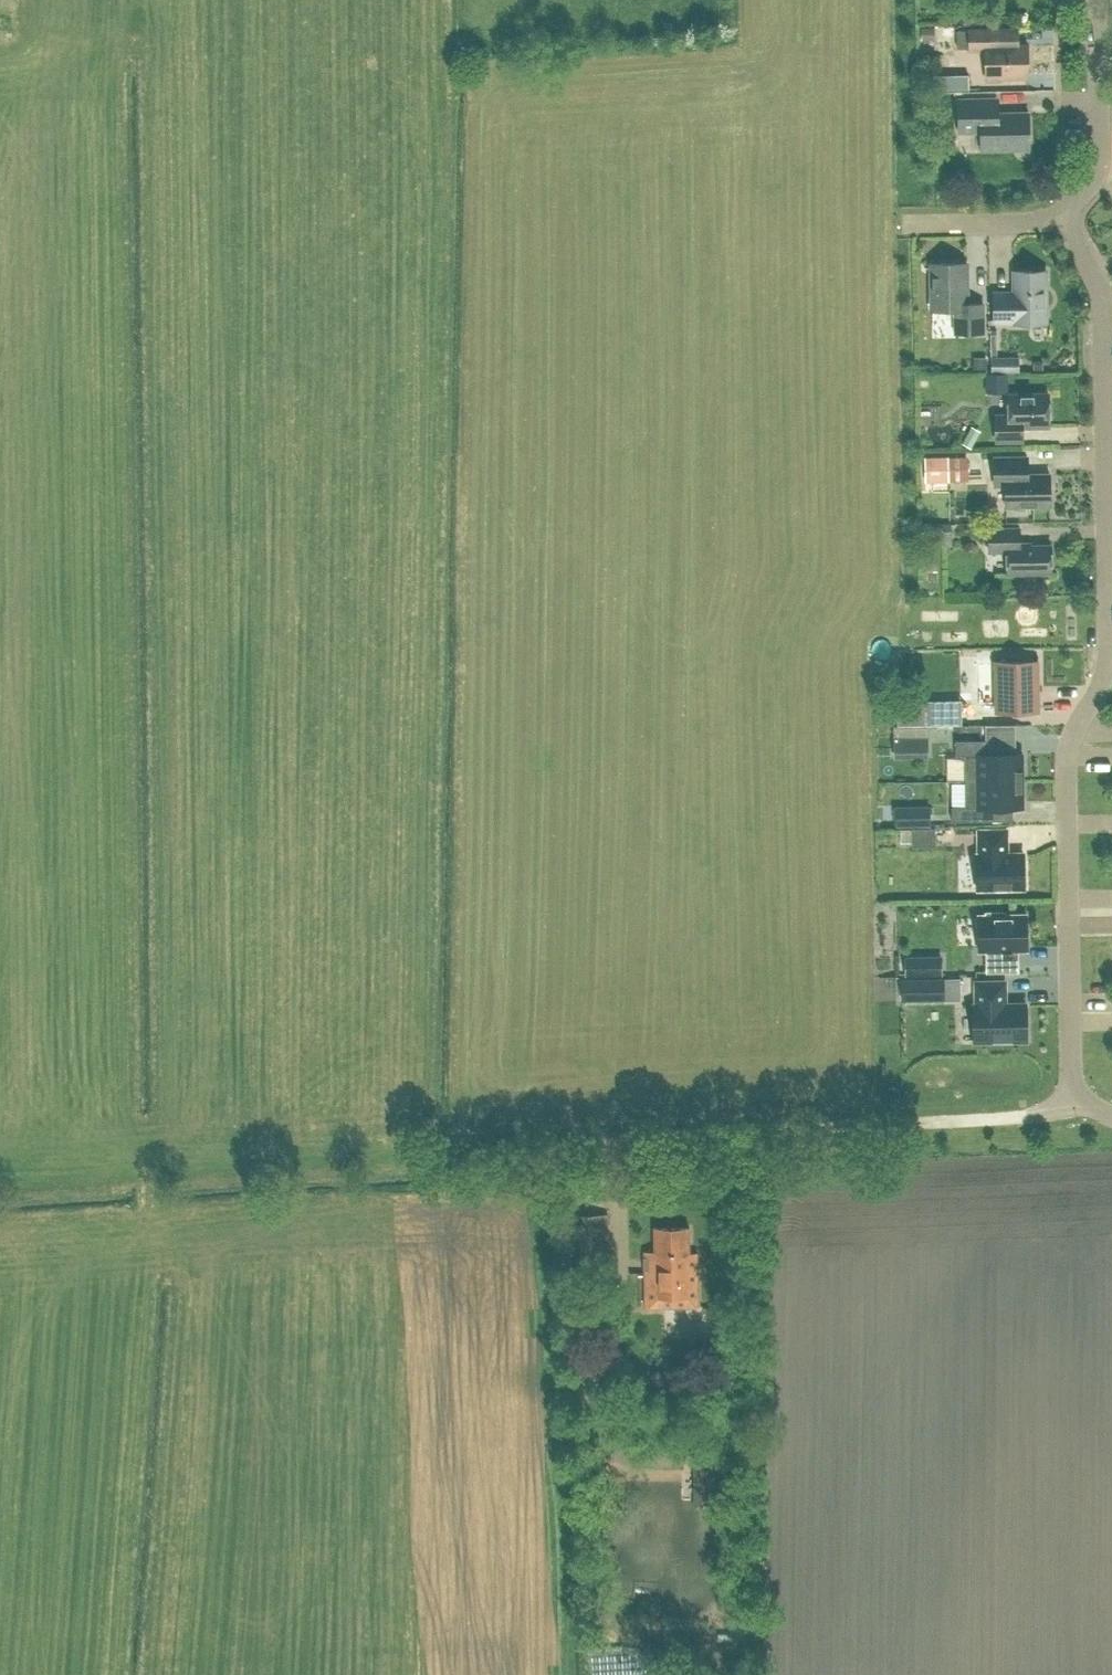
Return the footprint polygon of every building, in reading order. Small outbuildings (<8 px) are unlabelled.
[(921,27),(921,40),(935,40),(935,27),(921,27)] [(1002,78),(1029,77),(1027,42),(1018,43),(1018,28),(969,29),(969,49),(984,49),(985,80),(1002,79),(1002,78)] [(1028,111),(993,112),(992,98),(958,98),(959,131),(980,130),(981,148),(1029,147),(1028,111)] [(932,309),(950,308),(954,313),(955,332),(983,332),(983,302),(967,302),(966,261),(940,262),(936,265),(931,266),(932,309)] [(1013,322),(1046,322),(1046,269),(1013,269),(1013,291),(993,291),(993,321),(1013,320),(1013,322)] [(973,371),(987,371),(987,356),(973,357),(973,371)] [(991,356),(991,371),(1018,371),(1018,356),(991,356)] [(1048,425),(1048,392),(1008,393),(1008,413),(995,413),(996,440),(1022,439),(1022,426),(1048,425)] [(961,442),(971,447),(980,430),(971,425),(961,442)] [(1050,505),(1049,472),(1027,472),(1027,455),(994,455),(994,484),(1005,484),(1006,506),(1050,505)] [(948,457),(924,457),(925,482),(948,481),(948,457)] [(1006,550),(1007,573),(1051,572),(1051,543),(1020,543),(1019,525),(988,526),(989,550),(1006,550)] [(985,694),(986,711),(1038,710),(1037,660),(996,661),(996,694),(985,694)] [(987,753),(987,739),(955,739),(955,755),(965,754),(966,780),(1023,779),(1022,752),(987,753)] [(983,807),(1023,806),(1023,779),(966,780),(966,806),(951,806),(952,820),(983,820),(983,807)] [(917,825),(916,841),(939,843),(940,826),(917,825)] [(1006,828),(978,829),(978,853),(976,853),(976,886),(1024,885),(1023,853),(1003,853),(1003,845),(1006,845),(1006,828)] [(978,915),(979,950),(986,950),(987,971),(1018,970),(1017,949),(1021,949),(1027,949),(1027,938),(1026,914),(1005,914),(1005,911),(985,911),(986,914),(978,915)] [(1006,994),(1006,978),(977,978),(978,1002),(975,1002),(976,1036),(1029,1035),(1028,1001),(1005,1001),(1004,994),(1006,994)] [(611,1271),(608,1212),(577,1213),(580,1272),(611,1271)] [(698,1305),(697,1252),(689,1252),(689,1226),(654,1227),(654,1250),(644,1251),(645,1306),(698,1305)]
